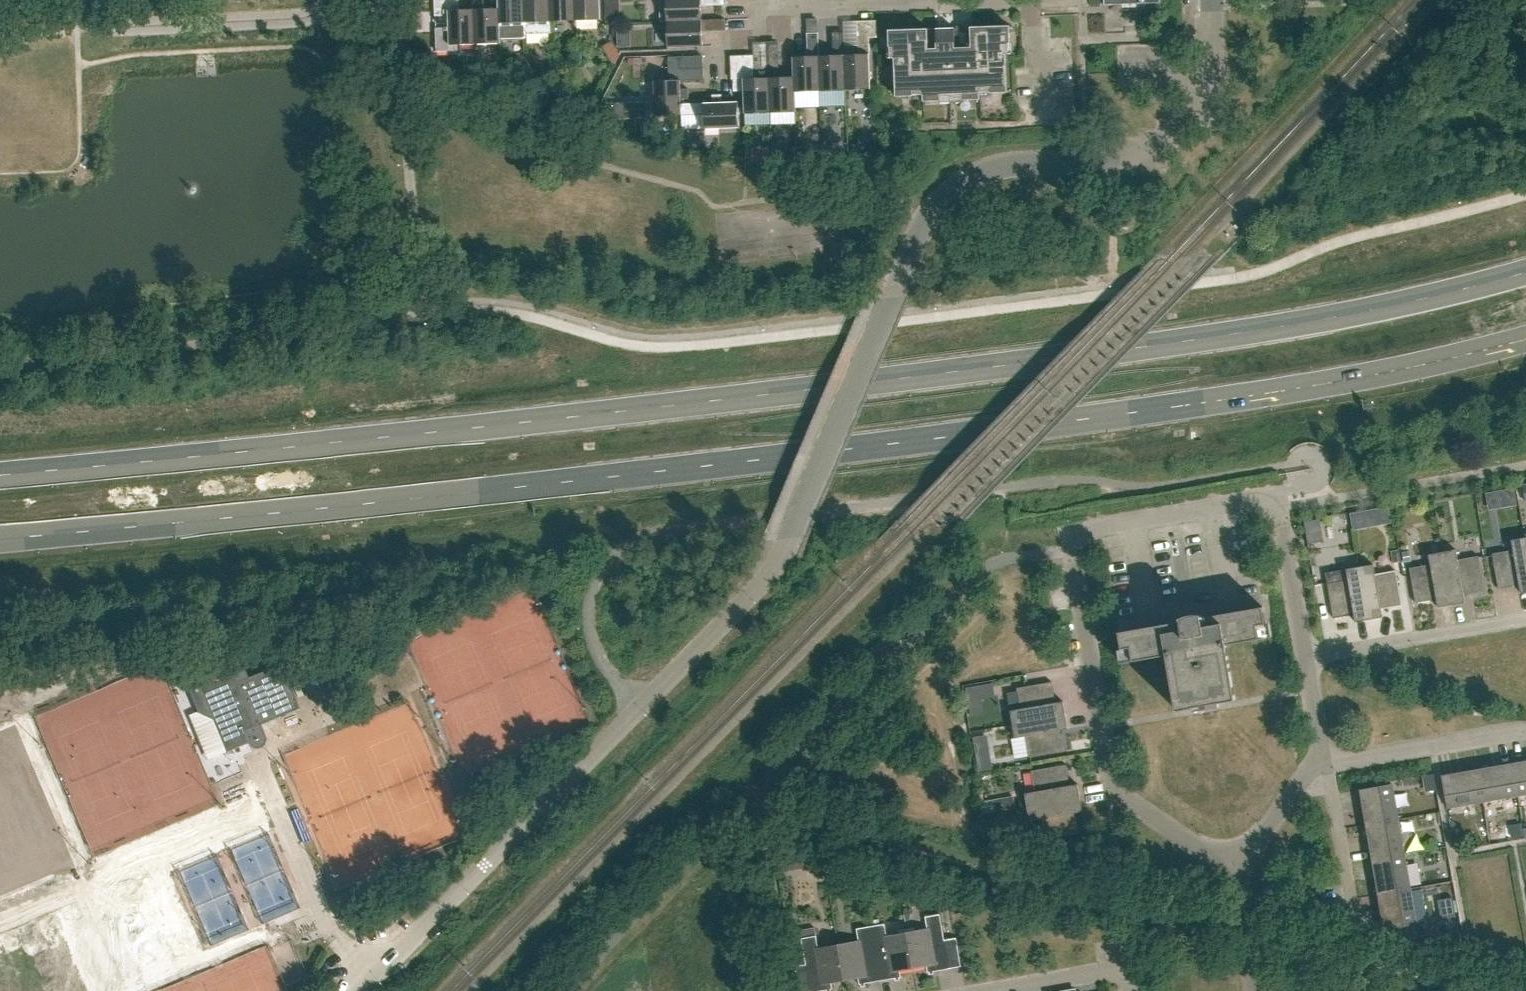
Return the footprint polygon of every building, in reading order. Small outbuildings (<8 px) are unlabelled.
[(473,9),(458,9),(458,0),(435,0),(435,16),(449,16),(449,28),(436,28),(437,52),(459,51),(459,45),(475,44),(474,9),(473,9)] [(498,8),(484,8),(484,0),(473,0),(473,9),(474,9),(475,44),(501,44),(501,39),(500,24),(500,23),(499,8),(498,8)] [(498,8),(499,8),(500,23),(500,24),(501,39),(526,38),(525,34),(525,23),(524,23),(523,0),(498,0),(498,8)] [(524,23),(525,23),(525,34),(551,33),(551,22),(549,22),(548,0),(523,0),(524,23)] [(549,22),(551,22),(575,21),(574,0),(548,0),(549,22)] [(575,21),(601,20),(600,0),(574,0),(575,21)] [(724,0),(659,0),(660,22),(667,22),(701,22),(701,21),(701,7),(724,6),(724,0)] [(701,22),(667,22),(667,48),(702,47),(702,32),(725,31),(724,20),(701,21),(701,22)] [(844,56),(845,90),(870,89),(869,38),(877,38),(877,21),(861,22),(861,32),(858,32),(858,55),(844,55),(844,56)] [(793,57),(794,77),(793,77),(794,92),(819,91),(818,56),(819,56),(817,23),(807,23),(808,57),(793,57)] [(1007,94),(1005,44),(1010,44),(1009,27),(971,28),(971,48),(955,49),(954,28),(888,31),(888,47),(893,47),(895,98),(912,97),(912,92),(923,91),(923,102),(941,101),(940,96),(962,95),(962,101),(980,100),(979,89),(990,89),(990,94),(1007,94)] [(844,56),(844,55),(843,32),(832,33),(833,56),(819,56),(818,56),(819,91),(845,90),(844,56)] [(794,92),(793,77),(778,78),(777,45),(767,45),(768,78),(769,113),(795,112),(794,92)] [(889,54),(879,54),(879,66),(889,66),(889,54)] [(730,80),(742,80),(741,56),(730,57),(730,80)] [(768,78),(754,78),(753,56),(741,56),(742,80),(743,80),(744,114),(769,113),(768,78)] [(680,104),(680,100),(687,100),(687,90),(680,90),(680,82),(702,81),(702,57),(668,58),(669,81),(654,82),(655,116),(680,115),(680,104)] [(680,104),(680,115),(704,115),(704,130),(739,128),(738,102),(721,103),(721,95),(711,95),(711,103),(680,104)] [(784,141),(773,142),(773,153),(785,153),(784,141)] [(772,149),(754,148),(753,164),(771,165),(772,149)] [(1512,490),(1500,492),(1502,504),(1514,502),(1512,490)] [(1364,511),(1351,514),(1354,531),(1367,528),(1364,511)] [(1521,593),(1525,592),(1525,543),(1525,538),(1511,540),(1513,550),(1492,553),(1498,589),(1519,585),(1521,593)] [(1452,605),(1465,602),(1464,595),(1485,591),(1478,556),(1458,560),(1456,550),(1442,552),(1452,605)] [(1436,599),(1438,607),(1452,605),(1442,552),(1429,554),(1430,564),(1410,568),(1416,603),(1436,599)] [(1375,574),(1373,564),(1360,566),(1369,619),(1382,617),(1381,609),(1402,605),(1396,570),(1375,574)] [(1354,614),(1355,622),(1369,619),(1360,566),(1346,569),(1348,579),(1327,582),(1333,617),(1354,614)] [(1226,644),(1268,637),(1266,628),(1263,607),(1206,616),(1208,625),(1204,626),(1201,614),(1199,614),(1196,614),(1193,614),(1190,614),(1187,615),(1185,616),(1182,617),(1180,618),(1182,630),(1178,631),(1176,622),(1119,632),(1125,662),(1167,655),(1176,710),(1236,700),(1226,644)] [(202,674),(202,675),(186,681),(198,711),(213,718),(227,750),(248,741),(244,730),(276,717),(275,714),(294,706),(286,686),(289,685),(280,664),(248,677),(240,659),(202,674)] [(1052,682),(1017,688),(1020,709),(1010,710),(1013,724),(1066,715),(1063,701),(1056,703),(1052,682)] [(1013,724),(1015,738),(1025,736),(1029,757),(1064,751),(1060,730),(1068,729),(1066,715),(1013,724)] [(991,750),(977,752),(980,769),(994,766),(991,750)] [(1517,795),(1525,794),(1525,760),(1512,763),(1517,795)] [(1477,769),(1483,801),(1517,795),(1512,763),(1477,769)] [(1080,798),(1078,784),(1070,785),(1066,764),(1031,771),(1035,791),(1025,793),(1027,807),(1080,798)] [(1477,769),(1442,775),(1447,808),(1483,801),(1477,769)] [(1398,819),(1392,784),(1360,789),(1366,825),(1398,819)] [(1005,790),(988,792),(990,807),(1007,805),(1005,790)] [(1075,813),(1083,811),(1080,798),(1027,807),(1030,821),(1040,819),(1043,840),(1078,833),(1075,813)] [(1404,854),(1398,819),(1366,825),(1372,859),(1404,854)] [(1410,888),(1404,854),(1372,859),(1378,894),(1410,888)] [(1396,927),(1417,924),(1410,888),(1378,894),(1384,929),(1396,927)] [(937,904),(950,902),(948,890),(935,893),(937,904)] [(925,917),(927,928),(907,932),(913,968),(927,965),(928,972),(949,968),(940,914),(925,917)] [(887,935),(885,924),(871,926),(880,981),(901,977),(900,970),(913,968),(907,932),(887,935)] [(1417,924),(1396,927),(1398,940),(1419,937),(1417,924)] [(871,926),(857,929),(859,940),(839,944),(845,980),(858,977),(859,984),(880,981),(871,926)] [(831,982),(845,980),(839,944),(818,947),(816,936),(801,938),(811,990),(820,990),(833,989),(831,982)] [(266,952),(251,957),(264,990),(282,990),(266,952)]
